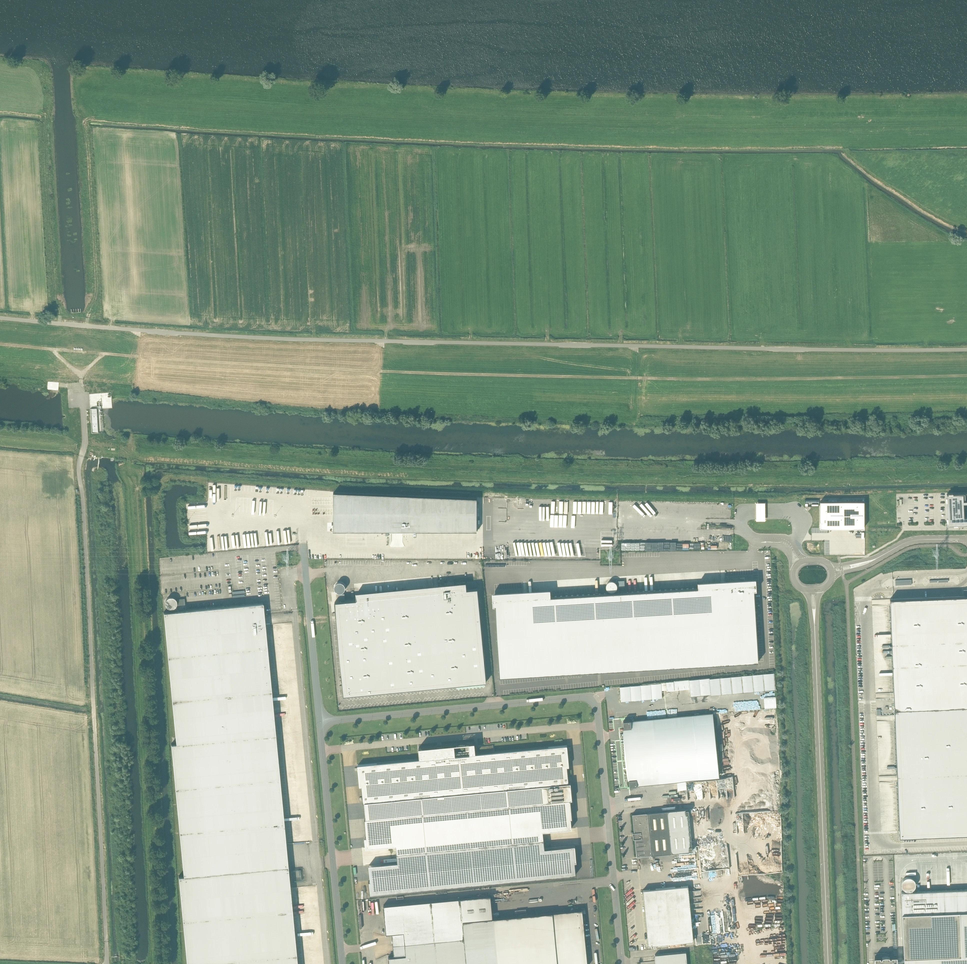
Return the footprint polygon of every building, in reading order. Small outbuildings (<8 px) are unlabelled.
[(50,462),(45,462),(45,468),(56,468),(56,459),(50,459),(50,462)] [(477,498),(334,492),(334,531),(392,531),(392,521),(403,521),(403,531),(477,531),(477,498)] [(946,494),(948,526),(966,525),(966,493),(946,494)] [(864,501),(820,501),(820,528),(864,528),(864,501)] [(766,503),(755,503),(755,520),(766,520),(766,503)] [(298,528),(298,515),(288,516),(289,528),(298,528)] [(495,594),(500,677),(758,662),(753,581),(730,582),(730,586),(519,598),(519,593),(495,594)] [(343,586),(335,582),(331,589),(339,593),(343,586)] [(356,593),(357,600),(335,602),(344,695),(487,682),(478,588),(467,589),(466,582),(356,593)] [(894,709),(966,706),(966,596),(890,599),(894,709)] [(263,603),(164,612),(176,743),(171,744),(184,876),(179,876),(187,963),(297,963),(263,603)] [(689,689),(690,695),(775,690),(774,673),(665,680),(666,690),(689,689)] [(619,686),(620,701),(662,698),(661,683),(619,686)] [(894,709),(899,837),(966,834),(966,706),(894,709)] [(631,720),(623,721),(624,728),(625,728),(629,779),(630,786),(637,786),(637,783),(639,783),(699,777),(704,777),(719,775),(713,714),(698,716),(693,716),(687,717),(648,721),(634,722),(631,722),(631,720)] [(358,765),(359,779),(360,779),(360,783),(360,784),(360,785),(360,786),(362,786),(363,803),(365,802),(366,812),(366,813),(367,818),(366,818),(366,819),(365,819),(367,837),(365,837),(365,841),(366,841),(366,842),(365,842),(366,842),(366,846),(366,848),(396,845),(398,862),(369,865),(371,881),(369,881),(370,894),(576,874),(575,862),(576,862),(575,845),(545,848),(543,831),(572,828),(572,827),(571,827),(571,823),(571,822),(571,821),(571,818),(572,818),(570,800),(572,799),(572,798),(571,794),(571,793),(571,792),(571,791),(571,783),(570,783),(569,783),(567,766),(568,766),(569,766),(569,765),(568,765),(568,764),(569,764),(568,764),(568,759),(567,745),(475,754),(475,753),(476,753),(475,742),(419,747),(420,759),(358,765)] [(695,782),(686,782),(686,800),(695,800),(695,782)] [(693,850),(689,809),(687,809),(687,808),(646,812),(646,813),(645,813),(632,814),(634,832),(633,832),(633,838),(635,838),(636,856),(650,855),(650,854),(651,854),(651,855),(691,851),(691,850),(693,850)] [(700,871),(720,870),(720,869),(726,869),(725,865),(722,865),(722,866),(719,866),(719,863),(718,863),(718,865),(715,865),(715,864),(706,865),(706,870),(703,870),(703,869),(700,870),(700,871)] [(292,870),(292,881),(301,881),(301,870),(292,870)] [(688,885),(639,890),(644,945),(693,941),(688,885)] [(889,956),(888,956),(887,956),(886,956),(885,956),(884,956),(883,956),(882,956),(874,957),(875,963),(897,963),(897,962),(904,961),(904,963),(966,963),(966,889),(901,892),(904,957),(897,957),(897,956),(889,956)] [(384,905),(383,905),(386,934),(392,933),(404,932),(405,944),(464,938),(463,921),(493,918),(490,895),(384,905)] [(388,956),(389,963),(587,963),(583,920),(583,916),(582,909),(565,911),(493,918),(463,921),(464,938),(405,944),(406,955),(394,956),(389,957),(389,956),(388,956)] [(686,952),(655,954),(656,963),(687,963),(686,952)]
